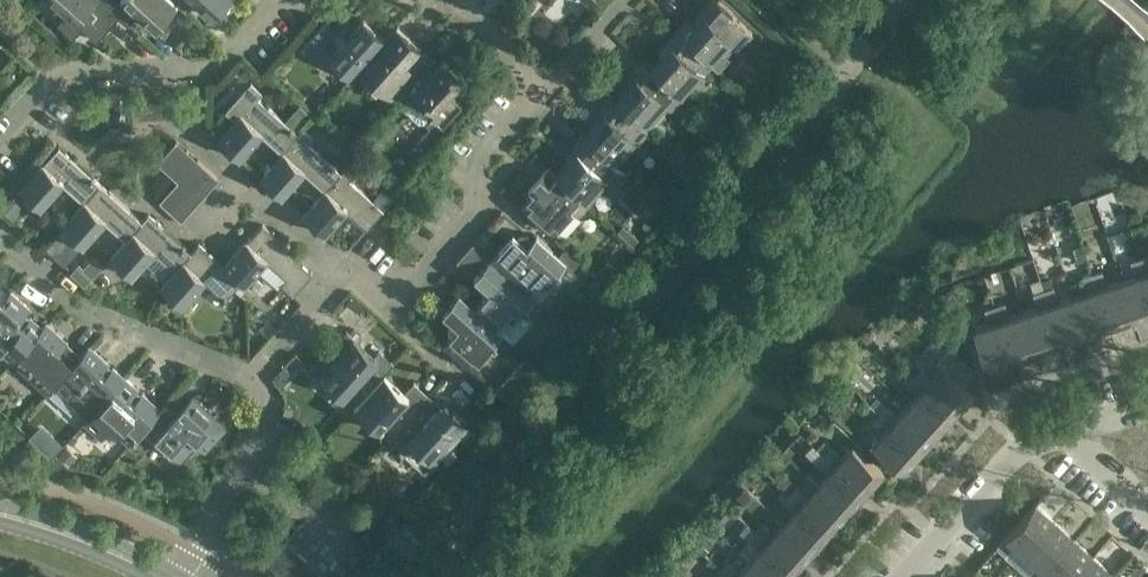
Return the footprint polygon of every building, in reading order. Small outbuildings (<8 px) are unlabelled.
[(104,0),(54,0),(57,3),(59,1),(70,10),(58,23),(74,37),(83,27),(97,40),(120,15),(104,0)] [(120,15),(130,4),(156,28),(178,3),(175,0),(104,0),(120,15)] [(214,16),(229,0),(196,0),(214,16)] [(678,28),(721,67),(752,32),(732,14),(733,13),(718,0),(697,24),(688,16),(678,28)] [(338,24),(328,16),(300,47),(321,66),(330,56),(352,76),(363,63),(386,37),(364,17),(355,26),(345,17),(338,24)] [(397,25),(386,37),(363,63),(373,71),(368,77),(392,98),(403,86),(429,57),(419,49),(421,46),(397,25)] [(721,67),(678,28),(667,40),(672,45),(651,68),(683,95),(713,61),(721,68),(721,67)] [(432,54),(429,57),(403,86),(411,94),(404,101),(405,106),(420,120),(425,120),(432,113),(444,124),(463,103),(451,92),(465,76),(444,57),(440,62),(432,54)] [(683,95),(651,68),(642,60),(632,72),(636,76),(616,99),(647,127),(668,105),(672,109),(683,96),(683,95)] [(240,113),(218,138),(240,157),(261,133),(282,152),(298,133),(258,97),(263,92),(251,81),(230,104),(240,113)] [(647,127),(616,99),(611,95),(600,107),(605,112),(584,135),(617,164),(649,129),(647,127)] [(304,127),(298,133),(282,152),(261,176),(282,195),(304,171),(325,190),(341,171),(307,141),(312,135),(304,127)] [(617,164),(584,135),(573,147),(577,151),(557,174),(589,202),(609,180),(614,184),(625,171),(617,164)] [(177,140),(157,162),(168,172),(188,150),(177,140)] [(64,181),(85,200),(101,182),(96,177),(92,173),(92,174),(60,145),(45,162),(44,161),(21,186),(42,205),(64,181)] [(168,172),(177,181),(179,179),(180,180),(189,169),(198,159),(188,150),(168,172)] [(198,159),(189,169),(210,189),(219,178),(198,159)] [(346,165),(341,171),(325,190),(303,214),(324,233),(346,209),(367,228),(384,209),(349,179),(355,173),(346,165)] [(189,169),(180,180),(200,199),(210,189),(189,169)] [(589,202),(557,174),(540,193),(535,189),(520,205),(552,234),(573,211),(578,215),(589,202)] [(177,181),(169,190),(191,209),(200,199),(180,180),(179,179),(177,181)] [(101,182),(85,200),(63,224),(68,228),(60,237),(68,245),(76,236),(84,243),(106,219),(127,238),(128,239),(143,220),(138,215),(135,211),(134,212),(101,182)] [(169,190),(159,201),(181,221),(191,209),(169,190)] [(23,210),(20,207),(21,205),(9,195),(0,205),(0,208),(14,220),(23,210)] [(128,239),(127,238),(112,255),(133,274),(155,250),(176,269),(177,270),(192,250),(186,246),(187,245),(185,244),(183,242),(183,243),(149,212),(143,220),(128,239)] [(247,238),(224,264),(243,280),(245,283),(267,258),(287,277),(282,282),(294,293),(314,271),(302,261),(305,259),(264,222),(248,239),(247,238)] [(502,245),(490,258),(529,293),(537,284),(542,289),(555,274),(558,276),(561,272),(559,270),(566,262),(536,235),(533,238),(523,229),(511,243),(518,250),(514,255),(502,245)] [(177,270),(176,269),(162,284),(183,303),(205,280),(226,299),(243,280),(224,264),(200,242),(192,250),(177,270)] [(75,273),(87,283),(105,260),(93,251),(75,273)] [(529,293),(490,258),(479,270),(487,277),(477,288),(485,295),(475,307),(503,332),(512,341),(531,321),(521,312),(524,309),(526,311),(530,307),(527,305),(534,297),(529,293)] [(1121,280),(1134,321),(1147,317),(1147,280),(1141,258),(1130,261),(1135,275),(1121,280)] [(1086,291),(1072,295),(1086,337),(1110,329),(1092,274),(1089,263),(1079,266),(1083,277),(1082,277),(1086,291)] [(1102,270),(1092,274),(1110,329),(1134,321),(1121,280),(1106,284),(1102,270)] [(1054,286),(1043,290),(1061,345),(1086,337),(1072,295),(1058,300),(1054,286)] [(1037,307),(1023,311),(1037,353),(1061,345),(1043,290),(1033,293),(1037,307)] [(0,304),(0,352),(2,350),(13,360),(42,327),(30,316),(28,318),(23,314),(29,308),(10,291),(2,299),(3,300),(0,304)] [(503,332),(475,307),(459,293),(448,306),(455,313),(446,324),(453,331),(443,342),(466,363),(473,355),(479,359),(492,344),(495,346),(498,342),(496,340),(503,332)] [(1005,302),(994,305),(1012,361),(1037,353),(1023,311),(1009,316),(1005,302)] [(987,369),(1012,361),(994,305),(984,309),(989,323),(973,328),(987,369)] [(46,322),(42,327),(13,360),(49,392),(56,384),(56,383),(81,355),(81,354),(46,322)] [(349,392),(357,400),(392,361),(379,349),(375,355),(347,330),(333,345),(337,349),(331,355),(326,350),(311,367),(344,397),(349,392)] [(89,345),(81,354),(81,355),(56,383),(56,384),(90,415),(91,415),(124,377),(89,345)] [(932,378),(921,368),(921,367),(915,362),(908,370),(914,375),(914,376),(957,415),(975,395),(964,385),(975,373),(949,349),(937,362),(942,367),(932,378)] [(392,361),(357,400),(360,402),(355,407),(389,437),(428,393),(414,381),(403,393),(398,389),(400,387),(385,373),(394,363),(392,361)] [(957,415),(914,376),(907,384),(918,394),(908,405),(940,434),(957,415)] [(91,415),(90,415),(85,421),(103,437),(112,426),(130,443),(145,427),(144,426),(160,409),(159,408),(124,377),(91,415)] [(428,393),(389,437),(390,439),(393,435),(405,445),(402,449),(425,470),(468,422),(449,406),(446,409),(428,393)] [(165,402),(159,408),(160,409),(144,426),(145,427),(180,459),(196,442),(205,450),(226,426),(192,395),(176,413),(165,402)] [(940,434),(908,405),(898,416),(886,406),(880,413),(868,402),(867,403),(923,453),(940,434)] [(923,453),(867,403),(861,410),(872,422),(874,424),(865,434),(875,442),(873,444),(905,473),(923,453)] [(316,438),(305,434),(300,445),(311,449),(316,438)] [(867,494),(816,447),(812,444),(812,443),(805,437),(796,447),(803,454),(808,448),(820,459),(817,463),(828,473),(818,484),(850,513),(867,494)] [(842,457),(831,447),(823,439),(816,447),(867,494),(885,474),(853,445),(842,457)] [(808,495),(797,485),(787,476),(780,484),(833,532),(850,513),(818,484),(808,495)] [(321,480),(309,493),(321,504),(333,491),(321,480)] [(833,532),(780,484),(773,492),(782,500),(772,511),(816,551),(833,532)] [(1035,505),(997,548),(996,547),(986,557),(993,564),(1003,554),(1006,556),(1015,545),(1026,555),(1055,523),(1035,505)] [(816,551),(772,511),(771,511),(784,522),(774,533),(763,523),(756,531),(799,570),(816,551)] [(1026,555),(1038,565),(1028,576),(1029,576),(1041,576),(1074,540),(1055,523),(1026,555)] [(365,529),(360,532),(367,540),(371,536),(365,529)] [(756,531),(748,539),(759,549),(750,560),(768,576),(792,576),(799,570),(756,531)] [(1041,576),(1076,576),(1093,557),(1074,540),(1041,576)] [(750,560),(739,571),(728,561),(726,563),(717,555),(712,561),(721,569),(730,576),(768,576),(750,560)] [(1076,576),(1110,576),(1113,574),(1093,557),(1076,576)]
